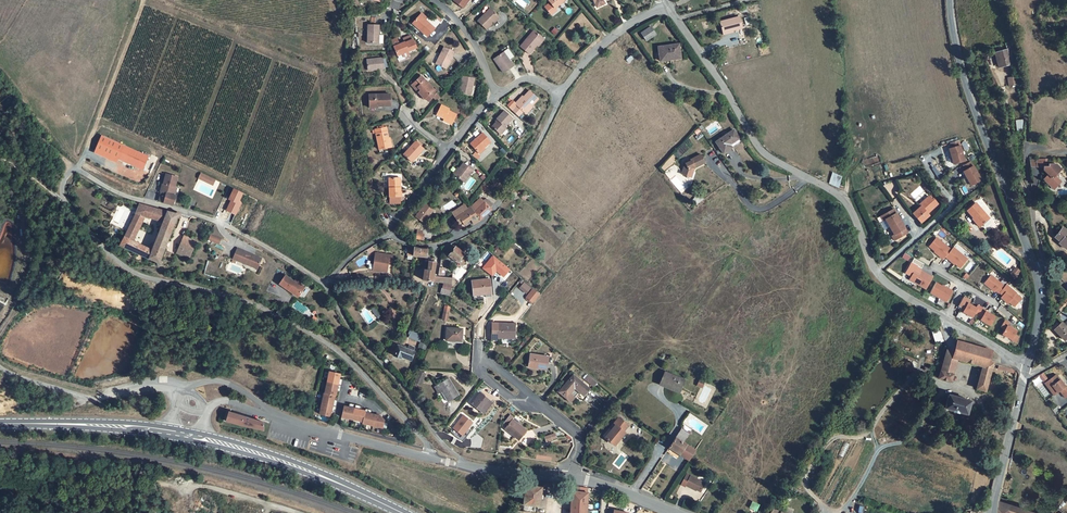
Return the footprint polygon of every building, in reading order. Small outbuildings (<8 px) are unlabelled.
[(454,1),(463,8),(469,0),(454,0),(454,1)] [(549,1),(551,3),(555,8),(563,1),(564,0),(550,0),(549,1)] [(492,23),(499,17),(490,8),(487,12),(485,10),(482,13),(484,15),(478,21),(486,29),(492,23)] [(425,20),(420,15),(413,22),(419,28),(420,27),(422,29),(421,30),(427,37),(435,29),(429,23),(425,20)] [(435,17),(429,23),(435,29),(440,22),(435,17)] [(742,28),(739,17),(720,22),(723,32),(732,29),(732,31),(742,28)] [(379,25),(368,25),(368,43),(383,43),(383,35),(379,35),(379,25)] [(656,34),(651,26),(641,33),(647,41),(656,34)] [(542,37),(534,30),(520,46),(529,54),(537,45),(535,44),(542,37)] [(544,39),(542,37),(535,44),(537,45),(538,46),(544,39)] [(417,50),(413,40),(405,43),(404,42),(399,44),(397,38),(392,40),(394,47),(398,55),(403,53),(404,57),(409,55),(409,54),(417,50)] [(999,67),(1011,64),(1008,51),(1013,50),(1011,42),(1006,43),(1007,50),(995,53),(999,67)] [(681,55),(679,44),(658,47),(660,61),(671,60),(671,57),(681,55)] [(454,52),(444,47),(436,64),(445,68),(449,60),(450,60),(454,52)] [(508,49),(503,52),(508,59),(513,56),(508,49)] [(508,59),(503,52),(494,59),(504,73),(513,66),(508,59)] [(383,61),(383,58),(367,60),(368,70),(384,69),(384,65),(383,61)] [(438,93),(439,92),(436,88),(434,90),(421,76),(420,77),(418,75),(414,79),(411,82),(413,84),(411,85),(418,92),(425,99),(425,98),(428,101),(432,97),(437,101),(440,96),(438,93)] [(474,78),(463,76),(459,93),(473,96),(475,85),(473,85),(474,78)] [(1008,78),(1009,85),(1018,84),(1017,77),(1008,78)] [(538,99),(529,91),(523,97),(522,96),(515,104),(517,105),(512,110),(519,116),(523,111),(525,113),(531,106),(538,99)] [(391,106),(390,94),(369,95),(370,105),(377,104),(377,106),(391,106)] [(449,109),(441,105),(437,115),(444,119),(443,120),(452,124),(456,115),(448,111),(449,109)] [(513,118),(504,111),(497,119),(498,120),(492,126),(500,134),(506,128),(505,127),(513,118)] [(376,133),(379,149),(384,148),(390,147),(389,138),(386,127),(375,129),(373,130),(374,133),(376,133)] [(739,138),(733,130),(716,142),(723,153),(731,148),(729,145),(739,138)] [(483,133),(471,144),(478,152),(484,148),(490,142),(483,133)] [(149,156),(101,135),(96,149),(143,170),(149,156)] [(949,149),(954,164),(965,161),(959,140),(952,142),(950,143),(952,148),(949,149)] [(417,142),(416,141),(403,154),(411,162),(413,161),(418,155),(424,148),(421,146),(417,142)] [(705,163),(701,154),(691,160),(691,161),(686,163),(685,163),(682,174),(689,176),(691,170),(694,171),(695,168),(705,163)] [(1050,159),(1037,159),(1037,167),(1044,167),(1044,170),(1048,175),(1043,180),(1048,184),(1049,182),(1055,188),(1062,181),(1057,177),(1057,174),(1062,169),(1057,164),(1050,164),(1050,159)] [(971,161),(963,165),(966,170),(963,172),(971,185),(982,180),(971,161)] [(473,170),(463,163),(459,169),(455,174),(464,181),(473,170)] [(200,173),(198,179),(213,185),(216,179),(200,173)] [(161,192),(159,201),(172,205),(175,195),(173,195),(175,187),(178,177),(166,174),(161,192)] [(839,187),(841,179),(831,175),(829,184),(839,187)] [(399,178),(389,178),(389,197),(390,197),(400,197),(401,197),(401,187),(399,187),(399,178)] [(487,181),(479,187),(484,193),(492,187),(487,181)] [(921,206),(913,214),(921,223),(929,215),(927,213),(933,208),(932,206),(936,202),(936,201),(933,198),(932,200),(929,196),(919,204),(921,206)] [(471,207),(479,220),(480,220),(491,209),(491,208),(485,203),(481,198),(471,207)] [(493,205),(488,200),(485,203),(491,208),(493,205)] [(434,208),(427,203),(416,216),(424,222),(434,208)] [(976,203),(967,211),(974,218),(975,217),(982,225),(984,227),(987,231),(995,224),(976,203)] [(124,237),(120,245),(157,262),(157,263),(157,264),(158,265),(159,265),(160,265),(161,265),(161,264),(162,263),(162,262),(161,261),(160,260),(177,217),(178,217),(180,216),(181,215),(180,213),(179,212),(178,212),(177,212),(176,213),(175,214),(140,204),(136,213),(145,216),(163,222),(155,244),(152,250),(150,249),(133,241),(124,237)] [(467,208),(464,204),(452,212),(455,216),(467,208)] [(471,207),(470,206),(467,208),(455,216),(459,223),(462,221),(464,223),(465,223),(471,219),(472,220),(474,224),(479,220),(471,207)] [(901,221),(894,209),(881,216),(883,221),(886,219),(890,227),(901,221)] [(133,241),(145,216),(136,213),(132,222),(124,237),(133,241)] [(974,218),(973,219),(980,227),(982,225),(975,217),(974,218)] [(886,219),(883,221),(879,223),(883,231),(890,227),(886,219)] [(901,221),(890,227),(894,235),(892,236),(894,240),(908,233),(901,221)] [(1059,243),(1061,240),(1066,245),(1066,230),(1063,227),(1055,237),(1059,241),(1058,242),(1059,243)] [(210,234),(208,240),(219,244),(221,238),(210,234)] [(197,241),(184,235),(176,253),(189,259),(197,241)] [(934,252),(943,259),(951,250),(937,237),(929,246),(935,251),(934,252)] [(420,249),(414,247),(413,256),(426,257),(427,257),(427,253),(428,250),(428,249),(420,249)] [(461,252),(456,247),(449,255),(457,262),(458,262),(462,265),(469,257),(468,249),(465,247),(461,252)] [(954,247),(945,257),(954,264),(955,263),(960,268),(968,259),(954,247)] [(237,248),(233,259),(251,266),(252,263),(258,266),(262,258),(254,255),(253,257),(252,256),(252,254),(237,248)] [(393,265),(395,256),(375,253),(373,270),(387,272),(388,264),(393,265)] [(918,266),(921,268),(924,264),(914,258),(912,262),(918,265),(918,266)] [(432,281),(433,282),(433,281),(434,276),(436,262),(434,262),(429,261),(426,261),(426,262),(429,262),(428,270),(425,269),(423,278),(423,280),(432,281)] [(919,272),(920,270),(921,268),(918,266),(918,265),(912,262),(906,273),(911,276),(915,270),(919,272)] [(1016,267),(1011,274),(1015,277),(1020,270),(1016,267)] [(909,280),(926,289),(933,277),(923,271),(922,273),(919,272),(915,270),(911,276),(909,280)] [(285,275),(279,284),(298,297),(304,288),(298,284),(299,283),(295,280),(294,281),(285,275)] [(991,275),(984,283),(994,292),(996,290),(999,293),(1000,293),(1005,286),(991,275)] [(490,279),(472,281),(474,295),(486,294),(486,297),(492,296),(490,279)] [(519,288),(526,294),(531,287),(524,281),(519,288)] [(936,283),(930,293),(947,302),(953,291),(943,285),(942,286),(936,283)] [(1005,286),(1000,293),(1003,295),(1001,298),(1008,303),(1009,302),(1014,306),(1022,298),(1016,294),(1017,293),(1006,284),(1005,286)] [(451,288),(443,287),(441,293),(450,295),(451,290),(451,288)] [(533,288),(524,297),(531,304),(540,294),(533,288)] [(968,303),(969,303),(970,300),(964,297),(958,307),(960,308),(959,310),(963,312),(968,303)] [(1058,307),(1061,311),(1064,307),(1066,305),(1066,298),(1058,307)] [(968,303),(963,312),(972,317),(975,313),(979,315),(983,308),(977,305),(976,308),(969,303),(968,303)] [(986,310),(983,308),(979,315),(982,317),(980,320),(990,325),(995,317),(986,311),(986,310)] [(1009,323),(1005,320),(1001,327),(1005,329),(1002,334),(1012,340),(1017,331),(1008,326),(1009,323)] [(515,324),(493,323),(492,339),(497,339),(497,338),(515,338),(515,324)] [(1054,330),(1062,337),(1063,336),(1066,340),(1066,338),(1066,323),(1064,325),(1062,323),(1054,330)] [(463,329),(447,328),(446,340),(462,341),(463,329)] [(939,329),(931,331),(936,343),(944,340),(939,329)] [(419,341),(422,334),(410,330),(408,337),(419,341)] [(947,350),(945,356),(957,359),(983,366),(977,389),(985,391),(993,363),(988,362),(991,350),(958,341),(955,353),(947,350)] [(425,351),(427,345),(421,342),(419,349),(425,351)] [(408,350),(400,346),(398,346),(394,356),(401,358),(401,356),(411,360),(414,352),(415,348),(410,346),(409,348),(408,350)] [(531,354),(529,365),(547,368),(549,357),(531,354)] [(957,359),(945,356),(941,371),(953,375),(957,359)] [(1014,369),(999,365),(998,369),(1014,373),(1015,369),(1014,369)] [(421,385),(426,374),(419,371),(415,382),(421,385)] [(953,375),(941,371),(939,378),(951,381),(953,375)] [(327,382),(342,385),(343,381),(339,380),(339,379),(340,374),(329,372),(327,382)] [(685,380),(665,372),(661,383),(672,387),(671,389),(680,393),(685,380)] [(1039,374),(1041,381),(1047,379),(1045,372),(1039,374)] [(1047,381),(1051,386),(1049,388),(1054,395),(1060,391),(1065,398),(1066,396),(1066,386),(1066,385),(1065,386),(1056,374),(1047,381)] [(590,389),(574,375),(559,392),(571,402),(580,392),(584,395),(590,389)] [(596,381),(591,377),(587,381),(592,386),(596,381)] [(442,392),(448,402),(459,395),(449,378),(438,385),(442,392)] [(342,385),(327,382),(325,393),(335,395),(336,395),(337,391),(337,389),(341,390),(342,385)] [(325,393),(324,393),(322,403),(336,407),(337,402),(334,401),(334,400),(335,395),(325,393)] [(492,402),(481,393),(472,404),(483,413),(492,402)] [(971,401),(949,395),(945,408),(953,411),(958,413),(958,412),(967,415),(971,401)] [(336,407),(322,403),(319,414),(330,416),(331,412),(335,412),(335,411),(336,407)] [(349,407),(344,406),(342,417),(352,419),(356,405),(351,404),(350,407),(349,407)] [(352,419),(363,422),(365,411),(361,410),(359,409),(360,406),(356,405),(352,419)] [(370,410),(366,409),(365,411),(363,422),(362,423),(373,426),(376,415),(371,414),(369,413),(370,410)] [(264,422),(229,411),(226,421),(238,425),(264,431),(264,422)] [(461,436),(473,423),(463,414),(451,427),(461,436)] [(380,416),(376,415),(373,426),(383,428),(384,420),(380,416)] [(508,426),(505,429),(519,440),(526,430),(518,424),(516,426),(511,422),(513,420),(514,418),(510,415),(504,423),(508,426)] [(629,425),(619,418),(614,424),(616,425),(605,438),(615,445),(625,432),(624,431),(629,425)] [(680,455),(687,444),(683,442),(690,432),(688,431),(687,433),(682,429),(669,448),(680,455)] [(557,438),(555,433),(545,437),(547,442),(553,440),(553,439),(557,438)] [(696,450),(687,444),(680,455),(689,460),(696,450)] [(701,492),(705,483),(687,473),(681,484),(685,486),(686,485),(694,489),(701,492)] [(542,487),(526,485),(525,485),(525,492),(524,494),(523,504),(539,506),(540,507),(541,498),(543,499),(544,495),(541,495),(542,487)] [(572,491),(570,512),(587,512),(588,493),(583,492),(572,491)] [(1000,501),(999,512),(1010,512),(1011,505),(1000,501)] [(760,504),(752,502),(749,511),(755,512),(757,512),(760,504)]
